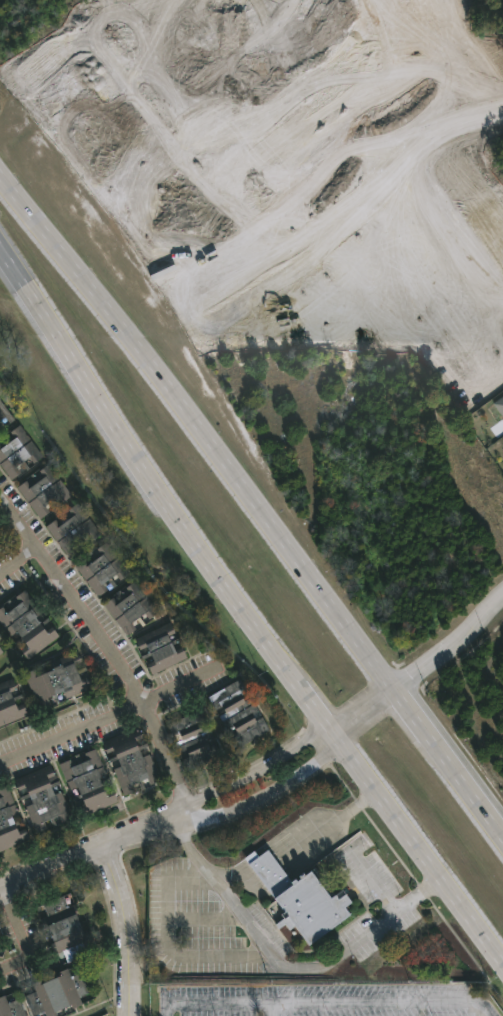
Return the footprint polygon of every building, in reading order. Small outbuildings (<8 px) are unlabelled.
[(491,402),(502,393),(502,418),(491,402)] [(4,416),(0,419),(0,402),(13,419),(9,422),(4,416)] [(10,479),(0,465),(0,444),(8,438),(4,433),(18,423),(42,455),(32,463),(27,456),(22,460),(28,468),(25,469),(19,461),(14,466),(19,472),(10,479)] [(47,462),(71,494),(60,502),(55,496),(51,499),(57,507),(54,509),(48,501),(43,505),(48,511),(39,518),(14,486),(23,479),(28,485),(33,481),(29,475),(32,473),(36,479),(41,475),(37,469),(47,462)] [(75,501),(99,533),(89,541),(84,534),(80,538),(86,546),(83,548),(76,539),(71,544),(76,550),(67,557),(43,525),(52,518),(57,524),(68,515),(64,510),(75,501)] [(104,541),(128,573),(118,581),(113,574),(108,577),(114,585),(111,587),(105,579),(100,583),(105,590),(95,597),(72,564),(81,557),(85,562),(90,559),(86,554),(89,551),(93,557),(98,553),(94,548),(104,541)] [(133,579),(157,611),(147,619),(142,613),(137,616),(143,624),(140,626),(135,618),(129,622),(134,629),(125,635),(101,603),(109,597),(113,602),(119,598),(115,592),(118,590),(122,596),(127,592),(122,587),(133,579)] [(9,636),(0,624),(0,608),(3,612),(9,607),(4,601),(7,599),(12,605),(16,602),(12,597),(23,589),(41,613),(33,618),(37,624),(46,617),(48,620),(40,626),(43,631),(50,626),(58,637),(26,660),(18,649),(24,645),(21,641),(14,646),(12,643),(18,638),(14,632),(9,636)] [(166,636),(168,642),(178,637),(179,640),(170,645),(173,650),(180,646),(185,657),(149,674),(144,664),(150,661),(147,655),(141,658),(140,655),(146,652),(143,646),(138,649),(133,639),(168,622),(173,632),(166,636)] [(73,664),(75,670),(84,667),(85,670),(77,674),(79,679),(86,676),(91,687),(65,698),(62,691),(55,694),(59,702),(56,704),(52,695),(46,698),(49,705),(38,709),(22,672),(34,667),(37,674),(50,669),(47,662),(75,650),(79,661),(73,664)] [(26,715),(0,726),(0,682),(10,678),(15,689),(7,692),(10,698),(19,694),(20,697),(11,701),(13,706),(21,703),(26,715)] [(240,695),(243,701),(250,698),(257,711),(251,714),(254,721),(261,717),(268,730),(236,748),(229,735),(235,732),(231,725),(225,729),(218,715),(224,712),(221,706),(214,710),(206,696),(239,678),(246,691),(240,695)] [(198,723),(201,731),(208,728),(212,738),(205,741),(207,748),(215,745),(219,756),(186,770),(181,760),(188,757),(184,749),(178,751),(174,741),(180,739),(178,732),(171,735),(166,723),(201,709),(205,720),(198,723)] [(133,741),(136,746),(144,743),(145,746),(137,750),(140,756),(147,754),(159,780),(148,785),(144,778),(139,780),(142,788),(140,790),(136,781),(130,784),(133,791),(123,796),(112,768),(116,766),(114,760),(108,762),(107,759),(112,757),(109,750),(104,752),(100,743),(136,727),(140,737),(133,741)] [(94,748),(104,774),(95,778),(102,794),(111,791),(115,802),(79,817),(74,805),(80,803),(78,798),(72,801),(70,797),(77,795),(74,788),(69,790),(58,763),(67,759),(70,766),(76,763),(73,756),(76,754),(79,762),(85,760),(82,753),(94,748)] [(45,778),(48,784),(56,780),(57,783),(49,787),(52,794),(59,791),(70,819),(60,823),(56,815),(51,817),(55,826),(51,827),(48,818),(41,821),(45,829),(34,833),(23,806),(30,803),(27,796),(19,799),(18,796),(25,793),(22,787),(16,790),(12,780),(49,764),(53,774),(45,778)] [(28,840),(0,851),(0,787),(6,785),(8,790),(16,812),(8,815),(11,823),(21,819),(22,821),(13,825),(15,831),(24,828),(28,840)] [(264,849),(271,858),(291,882),(295,879),(292,876),(297,873),(299,876),(306,871),(327,897),(338,889),(348,903),(342,908),(347,915),(305,945),(291,927),(286,930),(283,926),(278,929),(274,923),(283,916),(282,914),(269,898),(271,897),(250,870),(245,864),(264,849)] [(61,896),(66,907),(74,903),(78,914),(73,916),(79,931),(83,929),(87,939),(82,941),(87,953),(65,962),(60,951),(50,955),(46,945),(49,943),(43,928),(41,929),(37,919),(46,915),(41,904),(61,896)] [(54,1015),(52,1015),(44,1015),(42,1011),(30,1015),(22,996),(33,991),(29,983),(38,980),(40,983),(54,977),(52,973),(64,968),(65,969),(68,976),(80,971),(88,992),(76,997),(80,1005),(69,1009),(68,1006),(53,1012),(54,1015)] [(17,999),(25,1015),(0,1015),(0,996),(2,995),(3,997),(6,1004),(17,999)]
